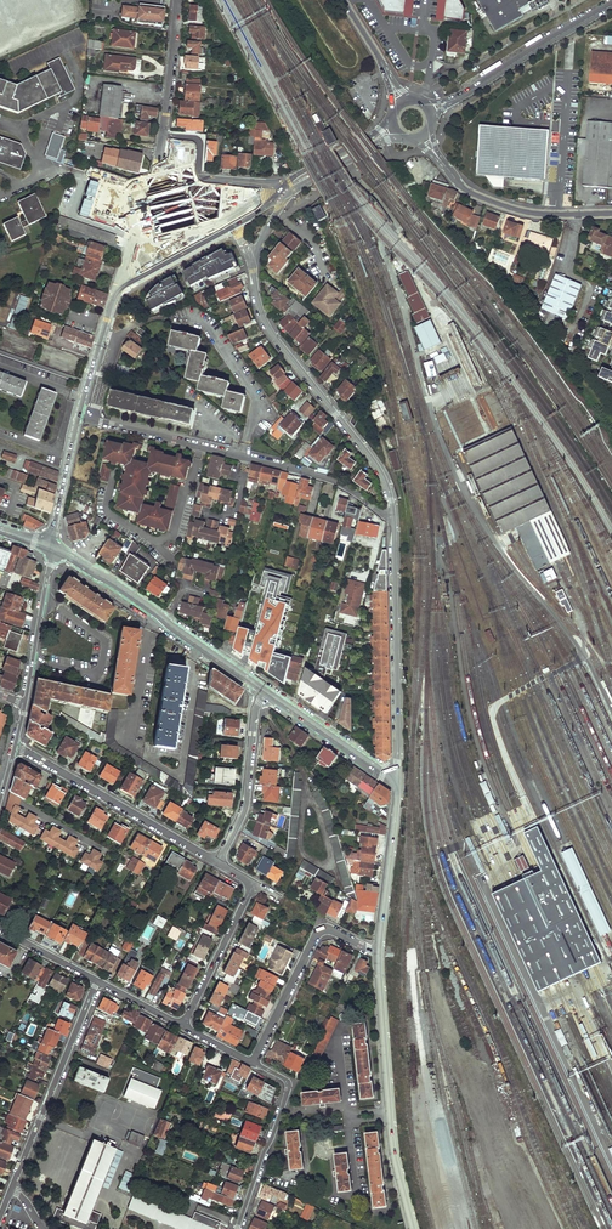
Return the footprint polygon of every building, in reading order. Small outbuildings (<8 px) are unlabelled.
[(386,12),(410,15),(411,0),(408,0),(407,12),(386,9),(380,0),(377,0),(386,12)] [(386,9),(407,12),(408,0),(380,0),(386,9)] [(445,19),(465,20),(466,10),(461,0),(447,0),(445,19)] [(496,32),(524,16),(524,14),(532,10),(533,11),(549,2),(547,0),(478,0),(496,32)] [(137,23),(162,26),(164,7),(139,4),(139,9),(137,8),(123,7),(122,16),(136,18),(138,18),(137,23)] [(190,5),(189,21),(201,22),(202,10),(201,9),(201,7),(201,6),(190,5)] [(205,23),(204,26),(206,26),(214,27),(206,12),(203,14),(207,23),(205,23)] [(196,38),(202,39),(202,27),(190,26),(190,32),(196,33),(196,38)] [(116,47),(132,49),(134,32),(114,30),(112,45),(117,46),(116,47)] [(465,53),(467,32),(451,31),(449,51),(465,53)] [(93,49),(95,49),(101,50),(103,42),(94,41),(87,41),(87,48),(93,49)] [(192,48),(192,54),(202,54),(203,48),(200,48),(201,42),(188,41),(188,48),(192,48)] [(86,56),(94,57),(95,49),(93,49),(87,48),(86,56)] [(590,83),(611,85),(611,54),(592,52),(590,83)] [(135,68),(136,59),(105,55),(103,71),(119,73),(119,70),(132,71),(134,71),(135,68)] [(187,62),(186,68),(197,69),(198,57),(185,56),(185,62),(187,62)] [(18,113),(57,94),(59,93),(61,96),(75,89),(72,83),(63,65),(59,57),(47,63),(50,69),(16,85),(0,80),(0,107),(18,113)] [(63,65),(72,83),(75,81),(66,64),(63,65)] [(194,73),(182,72),(181,79),(193,80),(194,73)] [(186,84),(185,99),(199,100),(200,86),(186,84)] [(109,118),(118,119),(122,88),(103,85),(99,116),(109,118)] [(180,102),(179,114),(193,116),(194,112),(192,112),(193,102),(180,102)] [(148,116),(156,117),(157,109),(141,107),(141,109),(142,109),(140,120),(147,121),(148,116)] [(101,130),(107,131),(109,118),(99,116),(99,120),(89,118),(89,117),(82,116),(81,128),(87,129),(88,126),(98,127),(98,126),(102,127),(101,130)] [(106,137),(115,138),(116,131),(118,119),(109,118),(107,131),(106,137)] [(186,127),(186,131),(201,132),(202,122),(178,119),(177,126),(186,127)] [(255,137),(261,137),(262,130),(270,131),(265,123),(255,122),(255,137)] [(590,122),(584,187),(608,189),(611,189),(611,124),(590,122)] [(149,125),(137,123),(131,123),(131,127),(134,128),(136,128),(135,134),(135,135),(147,137),(149,125)] [(506,125),(480,123),(478,156),(485,156),(483,173),(486,174),(505,175),(540,178),(542,158),(543,137),(549,137),(550,128),(506,125)] [(325,135),(332,146),(338,143),(331,131),(325,135)] [(51,132),(45,157),(62,161),(65,150),(61,149),(64,136),(51,132)] [(20,170),(26,154),(18,152),(20,148),(12,145),(14,142),(0,137),(0,163),(20,170)] [(254,145),(265,146),(265,143),(265,139),(261,139),(261,137),(255,137),(254,137),(253,144),(253,145),(254,145)] [(542,158),(540,178),(546,178),(549,137),(543,137),(542,158)] [(168,154),(185,157),(188,143),(171,140),(168,154)] [(21,144),(14,142),(12,145),(20,148),(18,152),(26,154),(21,144)] [(206,142),(205,162),(211,163),(212,155),(215,155),(216,143),(206,142)] [(265,146),(254,145),(253,154),(264,155),(264,153),(272,154),(273,143),(265,143),(265,146)] [(123,170),(139,174),(143,154),(127,151),(127,152),(120,150),(120,151),(112,149),(111,150),(105,148),(102,163),(109,165),(109,166),(116,167),(116,168),(123,169),(123,170)] [(239,155),(238,167),(247,168),(247,166),(249,166),(250,156),(241,155),(241,150),(237,150),(237,155),(239,155)] [(222,154),(221,169),(235,170),(236,157),(226,156),(227,154),(222,154)] [(485,156),(478,156),(477,173),(483,173),(485,156)] [(73,168),(84,172),(86,167),(74,163),(73,168)] [(505,175),(486,174),(495,185),(504,185),(505,175)] [(424,181),(422,191),(427,192),(430,183),(424,181)] [(448,189),(432,185),(428,196),(430,201),(428,205),(438,209),(439,209),(441,206),(446,207),(451,199),(455,201),(458,193),(452,190),(448,189)] [(3,226),(12,243),(26,236),(23,229),(47,217),(34,194),(18,203),(27,221),(20,224),(17,219),(3,226)] [(322,203),(315,207),(320,217),(328,213),(322,203)] [(473,212),(456,204),(454,209),(458,210),(455,215),(458,217),(458,219),(468,224),(473,212)] [(488,213),(484,225),(496,229),(500,218),(488,213)] [(117,244),(115,235),(57,215),(54,223),(51,232),(52,232),(56,233),(64,236),(66,227),(117,244)] [(480,217),(473,215),(470,226),(477,228),(480,217)] [(508,222),(504,233),(520,238),(523,227),(508,222)] [(594,242),(591,250),(600,254),(601,252),(607,236),(599,233),(600,230),(594,228),(589,240),(594,242)] [(530,236),(526,248),(548,254),(550,246),(553,239),(531,231),(530,236)] [(530,236),(525,234),(520,246),(526,248),(530,236)] [(601,252),(611,256),(611,239),(611,238),(611,236),(608,234),(607,236),(601,252)] [(300,243),(289,235),(282,244),(292,253),(300,243)] [(472,245),(478,253),(481,247),(482,245),(473,242),(472,245)] [(104,247),(90,243),(88,247),(80,245),(77,252),(100,260),(104,247)] [(287,260),(292,253),(282,244),(281,244),(269,260),(273,263),(269,268),(279,275),(289,262),(287,260)] [(557,248),(550,246),(548,254),(555,256),(557,248)] [(481,247),(478,253),(487,261),(489,255),(481,247)] [(227,255),(224,249),(212,256),(220,271),(209,277),(210,279),(240,266),(234,254),(227,255)] [(599,257),(610,261),(611,257),(611,256),(601,252),(600,254),(599,257)] [(95,281),(102,261),(87,256),(85,260),(83,265),(82,270),(75,267),(73,273),(95,281)] [(195,266),(184,272),(192,286),(209,277),(220,271),(212,256),(208,258),(208,259),(203,262),(195,266)] [(495,270),(497,265),(499,259),(493,257),(490,265),(495,270)] [(403,263),(396,265),(411,299),(410,300),(416,314),(414,315),(417,323),(430,318),(410,273),(408,274),(403,263)] [(317,285),(299,270),(289,283),(307,297),(317,285)] [(582,286),(556,275),(542,309),(563,318),(562,320),(566,322),(567,320),(582,286)] [(605,287),(608,278),(603,275),(599,285),(605,287)] [(515,276),(510,285),(517,288),(516,290),(518,290),(523,280),(515,276)] [(173,277),(163,282),(164,284),(172,280),(176,286),(178,285),(173,277)] [(237,277),(229,281),(231,286),(240,283),(237,277)] [(153,298),(148,301),(154,310),(165,304),(165,305),(178,301),(176,298),(185,294),(180,284),(178,285),(176,286),(172,280),(164,284),(161,286),(160,284),(153,292),(151,293),(153,298)] [(227,289),(221,291),(225,299),(240,293),(238,290),(244,287),(241,282),(240,283),(231,286),(229,287),(231,291),(228,292),(227,289)] [(70,290),(49,283),(40,307),(61,315),(70,290)] [(77,300),(104,308),(108,295),(106,295),(81,286),(77,300)] [(296,301),(290,296),(289,297),(291,299),(289,302),(271,287),(268,291),(275,296),(273,298),(276,300),(273,305),(281,311),(280,312),(285,316),(291,308),(296,301)] [(329,300),(334,293),(327,287),(322,293),(314,303),(316,301),(322,307),(321,309),(329,315),(334,310),(335,311),(341,304),(339,303),(346,294),(344,288),(338,296),(332,303),(329,300)] [(225,299),(221,291),(217,293),(221,301),(225,299)] [(338,296),(334,293),(329,300),(332,303),(338,296)] [(18,330),(27,297),(19,295),(15,310),(12,309),(7,327),(18,330)] [(235,313),(247,308),(242,296),(230,301),(235,313)] [(197,302),(205,308),(209,306),(208,303),(205,304),(202,298),(197,300),(197,302)] [(304,308),(296,301),(291,308),(303,319),(304,318),(310,312),(304,308)] [(235,314),(225,319),(226,320),(229,319),(229,320),(232,318),(234,318),(235,322),(238,321),(239,323),(241,327),(251,322),(246,310),(236,315),(235,314)] [(601,319),(604,321),(611,324),(611,313),(605,311),(605,310),(602,316),(601,319)] [(281,324),(288,333),(298,326),(290,316),(281,324)] [(310,322),(304,318),(303,319),(298,326),(290,336),(301,345),(310,334),(304,330),(310,322)] [(29,332),(46,338),(48,333),(51,334),(53,328),(52,327),(34,320),(29,332)] [(347,326),(342,321),(336,328),(342,333),(347,326)] [(611,324),(604,321),(601,328),(608,331),(611,324)] [(442,343),(433,322),(416,329),(426,351),(442,343)] [(74,343),(90,349),(94,336),(65,326),(61,337),(74,342),(74,343)] [(321,329),(318,326),(313,333),(315,336),(321,329)] [(598,327),(596,330),(594,336),(595,336),(611,343),(611,340),(611,333),(608,331),(601,328),(598,327)] [(141,328),(137,333),(142,337),(146,332),(141,328)] [(228,336),(233,343),(246,337),(243,329),(228,336)] [(148,343),(132,331),(127,336),(133,340),(134,339),(136,341),(138,339),(140,341),(139,343),(145,347),(146,345),(148,343)] [(174,332),(171,347),(194,352),(188,380),(202,382),(200,391),(227,397),(224,409),(242,414),(246,397),(228,393),(230,384),(225,383),(226,381),(221,380),(221,382),(218,381),(218,379),(213,378),(213,380),(211,379),(211,378),(207,377),(206,378),(205,378),(205,375),(203,374),(204,371),(206,372),(207,366),(205,366),(205,364),(207,364),(209,359),(206,359),(207,354),(198,353),(201,338),(197,337),(198,335),(193,334),(193,336),(190,336),(190,334),(184,332),(184,334),(182,334),(183,332),(177,331),(177,333),(174,332)] [(611,343),(595,336),(593,340),(609,346),(611,343)] [(316,346),(308,338),(301,348),(305,351),(308,347),(313,351),(316,346)] [(123,349),(137,359),(145,347),(139,343),(140,341),(138,339),(136,341),(134,339),(133,340),(130,343),(129,342),(123,349)] [(588,358),(597,361),(600,353),(605,355),(609,346),(593,340),(592,339),(588,348),(591,349),(588,358)] [(239,348),(241,353),(245,351),(251,349),(249,344),(243,347),(239,348)] [(261,347),(250,355),(260,368),(271,359),(261,347)] [(331,360),(320,351),(311,361),(317,366),(315,368),(321,372),(331,360)] [(341,378),(350,366),(346,363),(343,367),(341,370),(338,368),(333,363),(321,377),(326,381),(335,372),(341,378)] [(279,387),(284,392),(292,382),(288,379),(283,373),(284,371),(279,365),(270,372),(276,380),(275,382),(279,387)] [(475,365),(469,367),(476,386),(482,384),(475,365)] [(602,368),(598,377),(611,383),(611,372),(602,368)] [(21,397),(26,383),(0,373),(0,389),(21,397)] [(293,383),(285,392),(295,400),(302,392),(295,384),(299,380),(297,377),(292,382),(293,383)] [(356,389),(346,381),(338,391),(343,396),(342,397),(346,401),(356,389)] [(42,389),(24,436),(38,441),(56,394),(42,389)] [(113,392),(110,406),(192,425),(195,411),(188,409),(189,408),(120,392),(119,393),(113,392)] [(385,423),(377,400),(372,402),(368,407),(375,426),(385,423)] [(274,404),(282,417),(283,415),(281,410),(282,409),(277,401),(274,404)] [(299,411),(308,418),(316,408),(307,401),(299,411)] [(406,403),(401,404),(407,421),(412,420),(406,403)] [(322,411),(314,421),(317,423),(319,425),(315,431),(321,435),(325,430),(324,429),(328,423),(325,420),(328,416),(322,411)] [(281,426),(292,436),(302,424),(296,419),(297,417),(292,413),(287,418),(281,426)] [(284,416),(278,423),(281,426),(287,418),(284,416)] [(570,556),(514,434),(466,454),(502,536),(517,530),(535,572),(570,556)] [(385,437),(380,439),(386,453),(390,452),(385,437)] [(316,447),(308,458),(318,465),(325,467),(329,457),(330,456),(328,456),(334,447),(323,438),(316,447)] [(306,442),(296,454),(302,459),(305,455),(311,446),(306,442)] [(149,465),(134,462),(137,450),(142,451),(144,450),(144,447),(138,445),(136,445),(135,447),(135,449),(126,447),(110,443),(106,461),(114,463),(120,464),(121,464),(126,465),(127,467),(126,468),(129,470),(128,474),(127,477),(126,482),(125,487),(124,492),(119,510),(125,511),(128,510),(134,511),(134,513),(141,515),(139,522),(139,524),(144,525),(145,524),(147,525),(161,528),(162,528),(163,529),(168,531),(169,530),(176,500),(168,498),(165,510),(160,509),(155,508),(143,505),(145,497),(146,492),(148,487),(149,483),(150,479),(150,478),(153,475),(156,472),(157,473),(163,474),(171,476),(186,480),(190,461),(182,459),(177,458),(164,455),(151,452),(151,449),(152,448),(154,448),(148,446),(147,450),(148,452),(152,453),(149,465)] [(313,445),(305,455),(308,458),(316,447),(313,445)] [(347,450),(339,460),(352,469),(356,463),(350,458),(352,454),(347,450)] [(4,451),(1,458),(15,462),(17,456),(4,451)] [(395,453),(388,454),(393,472),(399,471),(395,453)] [(209,471),(207,476),(219,479),(220,476),(220,474),(222,474),(228,475),(230,466),(222,464),(224,458),(213,455),(213,456),(209,471)] [(329,457),(325,467),(331,468),(334,460),(329,457)] [(26,460),(23,467),(28,471),(57,482),(58,478),(59,473),(26,460)] [(330,469),(335,471),(339,462),(334,460),(331,468),(330,469)] [(112,467),(105,465),(101,481),(109,483),(112,467)] [(253,465),(249,480),(254,481),(258,466),(253,465)] [(258,466),(254,481),(259,483),(263,467),(258,466)] [(282,472),(263,467),(259,483),(267,485),(268,480),(271,481),(279,483),(282,472)] [(27,475),(7,468),(4,476),(24,484),(27,477),(27,475)] [(362,471),(355,481),(367,490),(372,484),(365,479),(368,475),(362,471)] [(276,493),(275,497),(277,498),(278,496),(281,497),(283,489),(281,489),(282,486),(285,487),(283,495),(295,498),(298,485),(286,482),(288,474),(282,472),(279,483),(278,484),(276,493)] [(34,487),(55,495),(56,489),(57,486),(37,479),(34,487)] [(314,486),(308,485),(309,481),(303,479),(299,491),(312,495),(314,486)] [(54,496),(22,484),(20,491),(31,494),(32,492),(37,493),(36,500),(28,497),(27,505),(35,508),(35,509),(50,513),(52,505),(54,496)] [(179,487),(171,485),(168,497),(176,499),(179,487)] [(199,486),(196,497),(201,498),(206,500),(205,507),(209,508),(211,499),(224,502),(229,503),(229,505),(233,506),(235,499),(230,498),(232,492),(210,487),(210,489),(204,487),(199,486)] [(92,504),(95,489),(79,487),(77,502),(92,504)] [(300,497),(311,500),(312,495),(299,491),(298,491),(296,499),(299,500),(300,497)] [(340,500),(337,509),(347,512),(349,505),(350,501),(345,499),(344,501),(340,500)] [(251,514),(250,519),(255,521),(257,512),(260,503),(254,502),(252,510),(251,514)] [(354,506),(349,505),(347,512),(343,526),(351,529),(353,519),(359,521),(362,511),(355,509),(355,511),(352,511),(354,506)] [(78,513),(66,516),(67,521),(72,536),(73,542),(86,539),(90,533),(86,522),(83,522),(82,520),(81,521),(78,513)] [(25,522),(24,526),(35,530),(39,527),(44,525),(28,516),(23,514),(21,520),(25,522)] [(314,518),(302,515),(301,521),(303,524),(304,527),(302,536),(308,538),(314,518)] [(195,523),(190,522),(187,534),(192,535),(198,537),(197,538),(219,543),(220,541),(226,543),(231,544),(234,533),(229,532),(222,530),(221,531),(219,531),(216,530),(218,521),(208,518),(206,528),(203,527),(201,526),(201,525),(195,523)] [(308,538),(308,539),(323,542),(328,522),(314,518),(308,538)] [(323,542),(321,551),(326,552),(328,543),(329,542),(334,543),(339,525),(328,522),(323,542)] [(361,535),(377,538),(380,526),(362,522),(359,535),(361,535)] [(102,523),(95,532),(98,534),(102,529),(109,534),(111,533),(113,530),(102,523)] [(351,529),(343,526),(341,533),(349,536),(348,541),(354,543),(357,530),(351,529)] [(122,534),(116,530),(115,532),(113,535),(118,539),(122,534)] [(94,534),(83,549),(97,559),(101,553),(110,540),(113,535),(115,532),(114,531),(112,534),(110,536),(109,535),(106,539),(104,538),(99,545),(95,542),(98,537),(94,534)] [(110,540),(101,553),(107,558),(106,559),(112,563),(122,548),(110,540)] [(128,549),(126,553),(132,556),(121,571),(139,583),(150,567),(134,556),(141,546),(133,540),(132,542),(128,549)] [(13,546),(4,572),(11,574),(17,557),(19,557),(30,561),(33,553),(13,546)] [(375,592),(388,591),(388,581),(388,575),(381,575),(381,571),(388,571),(387,550),(384,550),(379,571),(380,571),(380,575),(375,591),(375,592)] [(19,557),(14,574),(17,575),(17,574),(31,579),(37,564),(30,561),(19,557)] [(192,561),(181,558),(178,569),(183,571),(190,572),(190,570),(195,571),(207,574),(212,575),(211,577),(217,579),(223,580),(225,569),(214,566),(214,565),(193,560),(192,561)] [(157,566),(152,573),(156,576),(161,569),(157,566)] [(554,567),(540,574),(544,583),(558,577),(554,567)] [(292,575),(265,568),(265,571),(289,577),(284,593),(287,594),(292,575)] [(190,572),(183,571),(183,574),(184,574),(183,579),(193,581),(195,571),(190,570),(190,572)] [(265,571),(260,586),(266,588),(281,592),(284,593),(289,577),(265,571)] [(11,574),(4,572),(0,582),(0,586),(6,588),(11,574)] [(212,575),(207,574),(205,584),(209,585),(210,581),(216,582),(217,579),(211,577),(212,575)] [(68,577),(59,591),(104,622),(113,609),(68,577)] [(156,578),(147,589),(159,597),(168,585),(161,581),(163,579),(160,577),(159,579),(156,578)] [(22,578),(20,584),(37,590),(39,584),(22,578)] [(343,603),(341,612),(357,616),(365,584),(349,580),(346,594),(350,594),(348,604),(343,603)] [(337,592),(339,583),(332,581),(330,590),(337,592)] [(219,592),(220,591),(211,589),(209,597),(218,600),(219,592)] [(566,614),(573,611),(564,589),(557,592),(566,614)] [(371,595),(371,600),(375,600),(388,600),(388,593),(388,591),(375,592),(375,595),(371,595)] [(214,614),(214,616),(226,619),(229,604),(226,604),(226,602),(224,601),(225,600),(221,599),(223,593),(219,592),(218,600),(214,614)] [(252,656),(250,660),(260,667),(261,662),(268,664),(267,669),(266,671),(277,678),(277,676),(282,677),(281,680),(286,681),(290,665),(292,658),(287,656),(286,659),(272,655),(273,650),(275,651),(277,646),(280,635),(283,636),(284,631),(281,630),(282,626),(285,626),(287,621),(284,620),(285,616),(288,617),(289,612),(286,611),(288,606),(291,606),(293,599),(280,596),(265,592),(262,600),(266,601),(265,605),(262,604),(259,613),(261,613),(263,614),(259,629),(257,629),(256,631),(253,641),(256,642),(252,656)] [(0,613),(0,619),(22,627),(27,612),(18,609),(22,598),(7,593),(3,606),(2,606),(0,611),(0,612),(0,613)] [(188,601),(187,603),(201,606),(201,604),(200,604),(201,598),(191,596),(190,601),(188,601)] [(371,603),(371,608),(388,608),(388,604),(388,600),(375,600),(375,603),(371,603)] [(204,607),(201,606),(187,603),(183,602),(180,612),(187,614),(195,616),(202,618),(201,620),(201,623),(204,624),(211,625),(214,616),(214,614),(208,613),(203,612),(204,609),(204,607)] [(240,602),(233,618),(228,617),(225,629),(236,632),(239,620),(242,620),(246,603),(240,602)] [(375,613),(375,616),(388,616),(388,612),(388,608),(371,608),(371,613),(375,613)] [(371,620),(372,624),(389,624),(389,621),(388,616),(375,616),(375,620),(371,620)] [(7,639),(4,647),(16,651),(22,635),(10,631),(6,629),(8,624),(0,621),(0,637),(7,639)] [(376,629),(376,632),(389,632),(389,628),(389,624),(372,624),(372,629),(376,629)] [(240,627),(234,649),(239,652),(240,650),(245,652),(250,632),(245,631),(245,629),(240,627)] [(338,670),(347,633),(326,628),(321,649),(325,650),(321,666),(338,670)] [(122,629),(112,692),(129,695),(139,631),(122,629)] [(256,631),(245,629),(245,631),(250,632),(245,652),(240,650),(239,652),(244,656),(244,654),(252,656),(256,642),(253,641),(256,631)] [(492,630),(486,631),(489,643),(495,642),(492,630)] [(372,636),(372,641),(389,640),(389,637),(389,632),(376,632),(376,636),(372,636)] [(235,646),(238,636),(232,634),(230,642),(235,646)] [(376,646),(376,649),(389,649),(389,644),(389,640),(372,641),(372,646),(376,646)] [(300,653),(298,653),(300,645),(296,643),(292,658),(290,665),(301,669),(303,661),(302,659),(299,658),(300,653)] [(372,652),(372,657),(389,657),(389,653),(389,649),(376,649),(376,652),(372,652)] [(287,656),(275,653),(275,651),(273,650),(272,655),(286,659),(287,656)] [(8,657),(3,670),(17,675),(19,669),(17,668),(19,662),(8,657)] [(376,662),(376,665),(389,665),(389,661),(389,657),(372,657),(372,662),(376,662)] [(314,658),(312,667),(319,669),(321,660),(314,658)] [(290,665),(287,678),(298,681),(301,669),(290,665)] [(372,668),(372,674),(390,673),(390,669),(389,665),(376,665),(376,668),(372,668)] [(167,666),(154,747),(173,749),(186,669),(167,666)] [(210,669),(208,686),(236,705),(241,706),(243,690),(211,669),(210,669)] [(0,680),(0,686),(11,690),(17,676),(4,672),(3,676),(0,675),(0,679),(0,680)] [(376,678),(376,681),(390,681),(390,677),(390,673),(372,674),(373,678),(376,678)] [(314,683),(315,678),(306,676),(306,675),(304,675),(299,694),(311,698),(313,692),(315,692),(317,684),(314,683)] [(36,681),(32,705),(46,714),(49,698),(108,711),(112,696),(106,695),(36,681)] [(373,685),(373,690),(390,690),(390,686),(390,681),(376,681),(376,685),(373,685)] [(377,695),(377,698),(390,698),(390,694),(390,690),(373,690),(373,695),(377,695)] [(142,760),(141,770),(185,797),(188,799),(191,801),(197,761),(197,757),(199,746),(203,718),(204,712),(205,704),(207,692),(198,691),(184,787),(179,785),(179,783),(142,760)] [(340,715),(339,721),(341,722),(340,722),(351,730),(351,705),(350,705),(351,701),(351,699),(350,699),(349,698),(348,698),(347,699),(346,704),(345,704),(342,716),(340,715)] [(373,701),(373,707),(390,706),(390,703),(390,698),(377,698),(377,701),(373,701)] [(205,704),(204,712),(211,713),(229,715),(230,711),(222,706),(205,704)] [(32,705),(28,721),(45,730),(52,717),(46,714),(32,705)] [(377,711),(377,714),(390,714),(390,711),(390,706),(373,707),(373,711),(377,711)] [(373,718),(373,723),(391,722),(390,718),(390,714),(377,714),(377,718),(373,718)] [(224,719),(222,734),(238,736),(240,721),(224,719)] [(25,733),(27,737),(30,739),(45,747),(52,734),(45,730),(28,721),(25,733)] [(377,727),(377,731),(391,731),(391,726),(391,722),(373,723),(373,727),(377,727)] [(296,728),(289,739),(302,747),(308,736),(296,728)] [(373,734),(374,739),(391,739),(391,736),(391,731),(377,731),(377,734),(373,734)] [(66,738),(57,753),(63,756),(64,754),(71,758),(79,745),(66,738)] [(266,738),(264,761),(279,762),(281,747),(274,747),(274,738),(266,738)] [(377,743),(378,747),(391,747),(391,743),(391,739),(374,739),(374,744),(377,743)] [(221,745),(220,757),(236,759),(237,747),(221,745)] [(378,747),(374,747),(374,751),(376,752),(378,753),(377,755),(385,761),(391,756),(391,752),(391,747),(378,747)] [(325,748),(318,759),(322,761),(321,764),(326,767),(328,765),(330,767),(338,756),(325,748)] [(85,753),(78,765),(89,771),(96,759),(85,753)] [(17,765),(14,777),(32,787),(35,789),(36,787),(42,776),(25,767),(20,764),(19,764),(17,765)] [(106,765),(99,776),(112,784),(119,772),(106,765)] [(216,768),(214,783),(234,784),(235,770),(216,768)] [(354,768),(347,779),(360,787),(366,776),(358,770),(354,768)] [(262,777),(261,785),(263,785),(279,787),(280,772),(277,771),(266,770),(265,770),(264,777),(262,777)] [(291,813),(287,860),(294,864),(302,780),(299,779),(300,772),(295,771),(294,788),(292,808),(291,813)] [(129,774),(121,788),(134,796),(142,781),(129,774)] [(366,776),(360,787),(372,795),(379,784),(372,780),(366,776)] [(11,786),(10,793),(21,799),(23,800),(30,788),(31,789),(32,787),(14,777),(11,786)] [(351,898),(358,902),(344,856),(331,809),(315,781),(310,784),(314,791),(312,792),(323,812),(345,888),(342,893),(351,898)] [(53,784),(45,797),(57,804),(64,793),(57,789),(58,787),(53,784)] [(372,795),(365,807),(374,812),(375,809),(372,808),(377,800),(383,804),(389,803),(390,799),(390,792),(384,788),(379,784),(372,795)] [(268,792),(267,800),(281,802),(282,787),(279,787),(263,785),(263,792),(268,792)] [(152,787),(143,801),(149,804),(148,806),(154,809),(163,793),(152,787)] [(212,803),(212,805),(230,807),(232,793),(213,792),(213,797),(208,796),(208,803),(212,803)] [(15,807),(16,807),(18,802),(21,799),(10,793),(8,799),(7,804),(5,810),(10,813),(14,806),(15,807)] [(74,796),(67,809),(79,817),(86,805),(80,801),(81,799),(74,796)] [(170,803),(163,815),(175,822),(181,812),(186,803),(188,799),(185,797),(179,809),(170,803)] [(10,823),(34,836),(39,828),(35,825),(38,820),(38,819),(30,815),(27,821),(17,816),(20,809),(16,807),(15,807),(11,814),(10,823)] [(96,808),(87,822),(100,830),(107,817),(101,813),(102,811),(96,808)] [(181,812),(175,822),(187,828),(193,819),(181,812)] [(261,815),(259,822),(270,825),(272,819),(277,820),(278,816),(267,812),(265,816),(261,815)] [(259,822),(254,835),(270,840),(274,834),(273,833),(270,831),(272,826),(270,825),(259,822)] [(115,823),(107,837),(119,844),(128,828),(122,825),(121,826),(115,823)] [(205,823),(198,834),(206,839),(208,835),(214,839),(218,831),(205,823)] [(368,827),(357,825),(356,832),(368,833),(368,827)] [(543,870),(494,893),(540,991),(603,961),(540,826),(526,833),(543,870)] [(368,827),(368,833),(380,835),(381,828),(368,827)] [(41,840),(75,859),(81,850),(76,847),(79,842),(70,837),(67,842),(59,838),(62,832),(54,828),(51,834),(46,831),(41,840)] [(19,850),(22,845),(23,843),(0,829),(0,839),(19,850)] [(138,834),(130,847),(142,855),(150,841),(138,834)] [(359,862),(375,863),(377,849),(372,848),(372,845),(377,845),(379,845),(380,840),(362,837),(361,845),(364,845),(363,851),(360,851),(360,855),(359,862)] [(150,841),(142,855),(154,861),(162,848),(150,841)] [(242,851),(238,859),(248,865),(256,851),(244,844),(241,850),(242,851)] [(264,857),(257,870),(268,876),(273,867),(275,863),(270,860),(274,852),(265,847),(260,855),(264,857)] [(278,847),(274,852),(283,857),(286,852),(278,847)] [(573,848),(562,853),(601,937),(611,931),(573,848)] [(86,854),(82,862),(100,872),(105,863),(100,861),(103,855),(95,850),(91,856),(86,854)] [(171,853),(163,867),(176,875),(177,873),(184,861),(171,853)] [(346,853),(348,860),(359,862),(360,855),(346,853)] [(11,862),(0,856),(0,872),(9,876),(14,864),(11,862)] [(516,859),(521,872),(530,868),(525,856),(516,859)] [(11,862),(14,864),(20,867),(22,862),(13,857),(11,862)] [(131,860),(127,866),(133,870),(135,868),(139,860),(133,857),(131,860)] [(139,860),(135,868),(140,871),(144,863),(139,860)] [(303,860),(299,867),(316,877),(327,884),(330,885),(334,878),(303,860)] [(348,860),(349,866),(354,866),(355,867),(356,864),(362,864),(361,876),(374,877),(375,863),(359,862),(348,860)] [(177,873),(189,881),(195,870),(189,866),(190,864),(184,861),(177,873)] [(352,875),(361,876),(362,864),(356,864),(355,867),(354,866),(354,869),(352,869),(352,875)] [(273,867),(268,876),(278,882),(283,872),(273,867)] [(206,875),(200,887),(208,891),(212,893),(213,892),(218,881),(206,875)] [(316,877),(311,887),(322,894),(325,896),(327,891),(324,889),(327,884),(316,877)] [(218,881),(213,892),(220,895),(218,899),(225,903),(227,899),(228,900),(234,888),(219,881),(218,881)] [(204,897),(208,891),(200,887),(199,888),(198,887),(196,892),(194,894),(203,899),(204,897)] [(357,914),(357,912),(362,911),(376,913),(378,893),(368,892),(356,890),(356,893),(362,893),(361,906),(360,904),(359,903),(358,902),(351,898),(345,912),(357,914)] [(3,914),(11,900),(0,894),(0,913),(3,914)] [(323,901),(317,912),(325,919),(334,900),(325,896),(322,894),(320,899),(323,901)] [(44,898),(40,906),(45,909),(49,901),(44,898)] [(217,904),(212,915),(222,920),(227,910),(224,908),(226,904),(225,903),(218,899),(216,904),(217,904)] [(256,916),(254,920),(264,925),(269,928),(271,923),(263,919),(268,909),(258,904),(253,914),(256,916)] [(35,915),(28,929),(36,932),(37,930),(45,935),(51,924),(35,915)] [(158,915),(153,923),(162,929),(167,920),(158,915)] [(205,925),(203,929),(211,933),(213,929),(217,930),(222,920),(212,915),(207,925),(205,925)] [(249,923),(243,933),(254,938),(259,928),(262,929),(264,925),(254,920),(252,924),(249,923)] [(53,924),(47,936),(60,942),(66,931),(53,924)] [(73,925),(65,939),(66,941),(70,943),(72,943),(79,947),(82,941),(83,941),(87,934),(78,929),(78,927),(73,925)] [(202,934),(197,944),(207,949),(213,939),(209,937),(211,933),(203,929),(196,925),(194,930),(202,934)] [(168,926),(163,934),(168,937),(169,935),(175,939),(178,933),(172,929),(172,928),(168,926)] [(242,945),(239,949),(249,954),(251,950),(249,949),(254,938),(243,933),(238,943),(242,945)] [(273,938),(266,934),(263,939),(270,943),(273,938)] [(84,940),(77,954),(97,964),(104,950),(84,940)] [(125,941),(122,950),(129,953),(132,943),(125,941)] [(8,968),(17,952),(6,946),(5,947),(0,944),(0,963),(8,968)] [(191,954),(188,958),(196,962),(199,958),(202,960),(207,949),(197,944),(192,954),(191,954)] [(269,968),(282,975),(286,967),(285,967),(285,966),(283,965),(284,964),(286,963),(287,962),(288,963),(294,952),(278,944),(271,956),(268,962),(271,964),(269,968)] [(319,949),(315,957),(320,959),(318,963),(321,964),(322,965),(324,966),(328,958),(337,963),(343,951),(332,946),(330,950),(325,947),(323,951),(319,949)] [(234,951),(229,962),(239,968),(245,957),(247,958),(249,954),(239,949),(238,953),(234,951)] [(104,950),(97,964),(113,973),(121,959),(104,950)] [(337,963),(335,968),(345,972),(353,956),(343,951),(337,963)] [(188,963),(182,974),(193,979),(198,969),(194,967),(196,962),(188,958),(186,963),(188,963)] [(29,959),(22,971),(36,979),(38,975),(41,977),(45,969),(29,959)] [(357,959),(349,974),(353,976),(354,977),(357,972),(358,973),(365,976),(367,970),(365,969),(368,963),(361,960),(361,961),(357,959)] [(123,964),(117,975),(128,982),(138,964),(131,960),(127,967),(123,964)] [(227,974),(225,979),(235,984),(237,980),(234,978),(236,974),(239,968),(229,962),(223,973),(227,974)] [(320,970),(332,976),(334,971),(324,966),(322,965),(320,970)] [(47,968),(37,987),(42,989),(52,971),(47,968)] [(142,968),(133,984),(143,989),(147,981),(149,982),(153,974),(142,968)] [(318,968),(311,983),(325,990),(327,986),(332,976),(320,970),(319,969),(318,968)] [(162,969),(149,993),(154,995),(162,981),(166,984),(171,974),(162,969)] [(55,973),(49,984),(62,991),(68,980),(60,976),(62,971),(59,970),(57,974),(55,973)] [(261,980),(258,985),(270,992),(278,978),(262,970),(257,978),(261,980)] [(334,971),(332,976),(335,977),(341,980),(343,976),(334,971)] [(176,983),(174,988),(182,992),(184,987),(188,989),(193,979),(182,974),(177,984),(176,983)] [(349,974),(345,982),(348,984),(349,984),(353,976),(349,974)] [(332,976),(327,986),(330,988),(335,977),(332,976)] [(219,981),(214,991),(225,997),(228,991),(236,996),(240,986),(235,984),(225,979),(223,983),(219,981)] [(72,983),(66,995),(78,1000),(84,988),(72,983)] [(169,991),(163,1002),(177,1009),(183,998),(180,996),(182,992),(174,988),(166,984),(164,989),(169,991)] [(266,1008),(271,998),(268,996),(271,992),(270,992),(258,985),(256,990),(253,991),(249,999),(255,1002),(263,1006),(266,1008)] [(42,989),(37,987),(35,986),(31,993),(35,995),(37,991),(39,991),(40,990),(41,991),(42,989)] [(39,991),(35,999),(39,1001),(44,992),(41,991),(40,990),(39,991)] [(212,1004),(210,1008),(220,1013),(222,1009),(219,1008),(225,997),(214,991),(208,1002),(212,1004)] [(104,998),(98,1009),(110,1015),(115,1006),(119,1008),(122,1001),(119,999),(116,1004),(104,998)] [(62,1001),(57,1013),(65,1016),(67,1010),(74,1013),(76,1007),(62,1001)] [(218,1033),(216,1035),(236,1045),(243,1032),(229,1025),(234,1015),(259,1027),(263,1019),(261,1018),(246,1010),(232,1003),(226,1016),(218,1033)] [(261,1018),(265,1011),(261,1009),(253,1005),(250,1003),(246,1010),(261,1018)] [(337,1010),(337,1011),(338,1012),(339,1013),(340,1014),(342,1014),(344,1013),(345,1012),(346,1011),(346,1010),(346,1008),(346,1007),(345,1006),(344,1005),(342,1005),(341,1005),(339,1005),(338,1006),(337,1008),(337,1010)] [(125,1011),(122,1016),(134,1023),(139,1013),(134,1010),(131,1015),(125,1011)] [(209,1012),(202,1025),(218,1033),(226,1016),(220,1013),(218,1017),(209,1012)] [(140,1016),(134,1027),(146,1033),(151,1022),(140,1016)] [(324,1031),(313,1054),(320,1058),(339,1020),(331,1017),(330,1020),(324,1031)] [(330,1020),(327,1018),(321,1029),(324,1031),(330,1020)] [(48,1028),(60,1033),(65,1035),(65,1036),(67,1037),(70,1030),(67,1029),(70,1023),(59,1019),(57,1024),(56,1026),(48,1022),(45,1027),(48,1028)] [(92,1023),(81,1049),(93,1054),(96,1048),(101,1034),(104,1028),(92,1023)] [(354,1025),(362,1098),(374,1097),(366,1023),(354,1025)] [(152,1024),(145,1038),(157,1044),(164,1030),(152,1024)] [(43,1040),(42,1043),(54,1048),(60,1033),(48,1028),(43,1040)] [(165,1031),(157,1046),(171,1053),(179,1038),(165,1031)] [(589,1032),(583,1034),(591,1059),(597,1057),(589,1032)] [(180,1038),(174,1049),(172,1053),(182,1058),(184,1054),(187,1055),(192,1044),(180,1038)] [(41,1043),(39,1050),(48,1054),(49,1052),(52,1054),(54,1048),(42,1043),(41,1043)] [(269,1051),(266,1056),(285,1065),(291,1053),(293,1048),(283,1043),(276,1046),(273,1053),(269,1051)] [(124,1044),(120,1050),(126,1054),(130,1047),(124,1044)] [(568,1045),(563,1046),(567,1056),(572,1055),(568,1045)] [(196,1047),(190,1061),(200,1065),(205,1053),(200,1051),(200,1049),(196,1047)] [(286,1065),(299,1072),(302,1067),(305,1068),(309,1061),(297,1055),(300,1050),(293,1047),(293,1048),(291,1053),(292,1053),(286,1065)] [(36,1059),(34,1067),(38,1069),(39,1068),(45,1070),(50,1058),(42,1054),(42,1053),(37,1052),(35,1058),(36,1059)] [(100,1054),(96,1063),(108,1068),(110,1064),(106,1063),(109,1057),(100,1054)] [(156,1060),(152,1068),(160,1072),(165,1065),(156,1060)] [(232,1060),(227,1072),(232,1074),(235,1068),(238,1063),(232,1060)] [(27,1074),(26,1076),(35,1080),(37,1075),(43,1077),(45,1072),(38,1069),(34,1067),(26,1064),(25,1068),(32,1071),(31,1074),(27,1074)] [(239,1070),(236,1076),(240,1078),(242,1076),(246,1078),(251,1070),(242,1065),(239,1070)] [(208,1066),(202,1078),(216,1085),(222,1072),(208,1066)] [(79,1067),(74,1080),(103,1092),(109,1079),(79,1067)] [(131,1078),(124,1096),(154,1108),(161,1090),(156,1088),(160,1078),(132,1067),(130,1073),(133,1074),(131,1079),(131,1078)] [(253,1078),(247,1089),(258,1095),(264,1084),(253,1078)] [(27,1080),(22,1093),(33,1098),(39,1085),(27,1080)] [(258,1095),(257,1096),(268,1101),(274,1089),(264,1084),(258,1095)] [(241,1090),(238,1097),(243,1099),(246,1092),(241,1090)] [(303,1094),(304,1105),(341,1101),(340,1090),(303,1094)] [(19,1094),(11,1114),(25,1119),(33,1100),(19,1094)] [(250,1101),(246,1112),(263,1118),(264,1114),(266,1115),(268,1108),(250,1101)] [(219,1109),(215,1117),(228,1121),(231,1114),(219,1109)] [(9,1124),(8,1127),(21,1132),(21,1133),(27,1135),(28,1131),(23,1129),(26,1120),(25,1119),(11,1114),(9,1113),(6,1122),(9,1124)] [(161,1119),(154,1135),(160,1137),(164,1139),(169,1126),(175,1129),(177,1125),(173,1123),(167,1121),(166,1121),(161,1119)] [(246,1121),(241,1135),(254,1141),(260,1127),(246,1121)] [(8,1137),(6,1142),(11,1144),(13,1138),(18,1140),(20,1134),(5,1128),(2,1135),(8,1137)] [(132,1130),(127,1141),(140,1147),(145,1136),(132,1130)] [(288,1133),(291,1169),(303,1168),(300,1131),(288,1133)] [(366,1133),(375,1207),(387,1206),(378,1132),(366,1133)] [(241,1135),(236,1147),(250,1152),(254,1141),(241,1135)] [(53,1218),(80,1228),(95,1228),(97,1224),(87,1220),(101,1186),(116,1149),(93,1140),(64,1210),(58,1207),(53,1218)] [(8,1159),(13,1146),(0,1141),(0,1156),(8,1159)] [(116,1149),(101,1186),(108,1189),(123,1152),(116,1149)] [(336,1155),(340,1192),(352,1190),(348,1153),(336,1155)] [(255,1166),(247,1163),(244,1171),(252,1173),(255,1166)] [(232,1167),(228,1178),(239,1183),(242,1175),(250,1179),(252,1173),(244,1171),(244,1170),(243,1172),(232,1167)] [(127,1191),(134,1174),(125,1171),(118,1188),(127,1191)] [(226,1182),(221,1194),(233,1199),(237,1186),(226,1182)] [(207,1183),(205,1188),(215,1192),(217,1187),(207,1183)] [(195,1196),(193,1200),(209,1206),(211,1202),(207,1200),(209,1197),(212,1198),(230,1205),(233,1199),(221,1194),(215,1192),(205,1188),(197,1185),(196,1188),(204,1191),(201,1198),(195,1196)] [(266,1186),(261,1197),(266,1200),(265,1201),(269,1203),(273,1195),(284,1200),(286,1195),(266,1186)] [(127,1210),(175,1228),(217,1228),(219,1224),(194,1215),(192,1220),(132,1197),(127,1210)] [(264,1201),(257,1215),(269,1219),(275,1206),(264,1201)] [(309,1221),(315,1207),(306,1203),(300,1217),(309,1221)] [(251,1228),(266,1228),(268,1224),(256,1218),(251,1228)]
